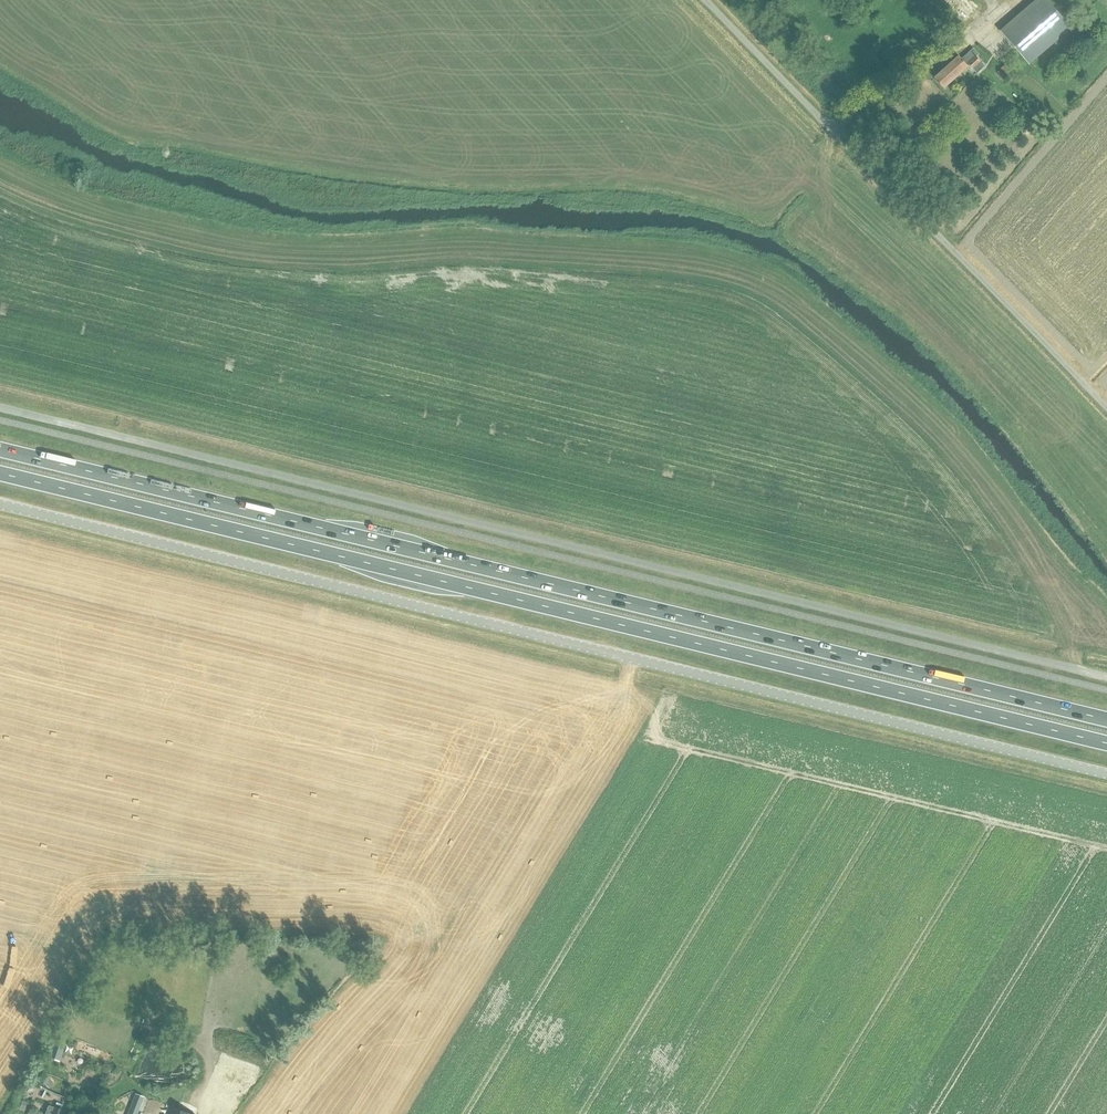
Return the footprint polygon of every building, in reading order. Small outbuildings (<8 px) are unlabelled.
[(971,17),(983,7),(977,0),(956,0),(971,17)] [(1028,65),(1071,28),(1047,0),(1036,0),(1000,31),(1028,65)] [(972,69),(981,62),(971,51),(962,59),(959,56),(934,78),(944,89),(970,66),(972,69)] [(48,1058),(59,1061),(65,1043),(54,1040),(48,1058)] [(54,1085),(55,1077),(46,1076),(44,1084),(54,1085)] [(143,1096),(135,1093),(127,1113),(137,1113),(143,1096)] [(170,1106),(166,1113),(192,1113),(170,1106)]
